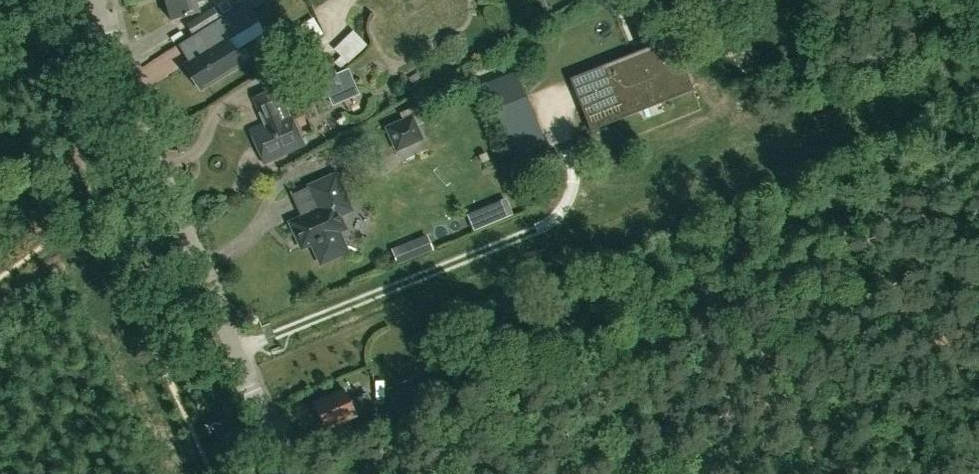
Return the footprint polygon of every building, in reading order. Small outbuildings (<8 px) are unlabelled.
[(171,20),(199,12),(196,1),(200,0),(165,0),(171,20)] [(184,65),(199,89),(240,63),(226,40),(255,22),(244,5),(197,32),(208,50),(184,65)] [(213,7),(185,24),(192,35),(197,32),(211,23),(220,18),(213,7)] [(305,40),(317,33),(310,20),(297,27),(305,40)] [(672,37),(602,65),(609,80),(614,92),(620,108),(689,81),(678,53),(672,37)] [(362,39),(343,54),(355,69),(374,54),(362,39)] [(314,103),(343,90),(332,62),(301,74),(314,103)] [(275,101),(270,90),(252,98),(264,123),(249,130),(264,163),(304,146),(283,97),(275,101)] [(526,95),(495,108),(516,160),(547,148),(526,95)] [(605,96),(580,106),(590,131),(615,121),(605,96)] [(362,123),(374,122),(373,108),(361,109),(362,123)] [(395,150),(422,138),(412,115),(385,127),(395,150)] [(346,247),(339,231),(346,228),(340,214),(351,209),(336,175),(310,186),(291,194),(301,217),(291,222),(297,237),(301,236),(306,246),(313,243),(321,259),(325,257),(329,258),(332,258),(335,257),(338,255),(340,253),(342,249),(346,247)] [(421,255),(433,250),(432,246),(427,234),(415,239),(421,255)] [(410,260),(414,273),(444,263),(440,250),(410,260)] [(401,422),(424,413),(419,401),(409,378),(386,388),(396,410),(401,422)] [(350,399),(345,389),(313,404),(324,427),(353,413),(354,416),(374,407),(366,392),(350,399)]
